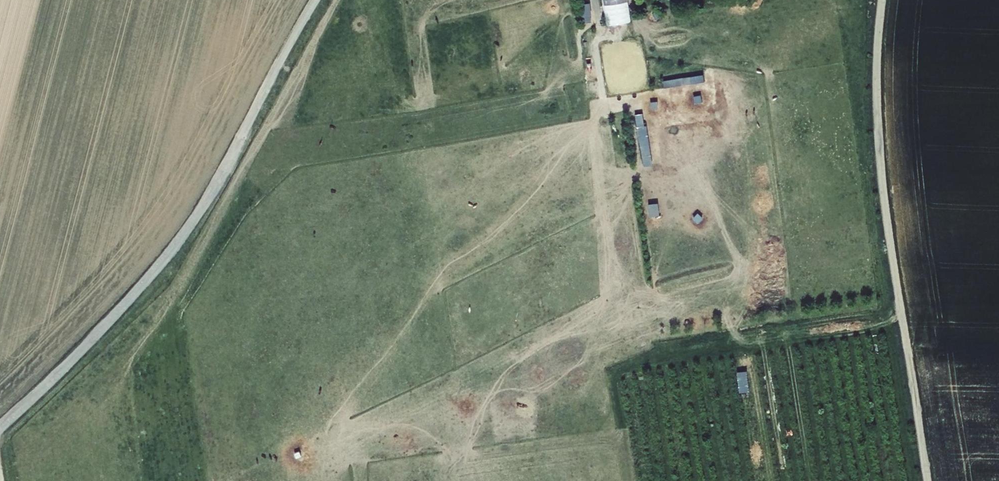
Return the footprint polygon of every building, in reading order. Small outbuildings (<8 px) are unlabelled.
[(604,26),(628,23),(625,0),(601,0),(604,26)]
